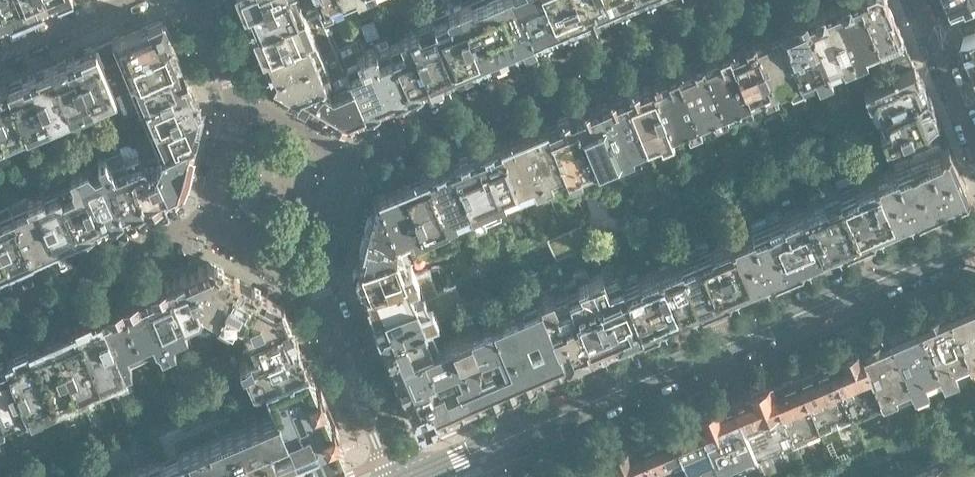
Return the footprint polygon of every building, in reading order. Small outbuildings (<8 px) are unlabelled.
[(23,0),(0,0),(0,7),(5,19),(27,10),(23,0)] [(49,0),(23,0),(27,10),(49,0)] [(245,9),(266,0),(241,0),(245,9)] [(300,0),(266,0),(245,9),(254,31),(304,9),(300,0)] [(485,0),(463,0),(457,3),(481,61),(506,50),(485,0)] [(517,0),(485,0),(506,50),(533,39),(517,0)] [(548,0),(517,0),(533,39),(559,28),(548,0)] [(577,0),(548,0),(559,28),(585,17),(577,0)] [(608,0),(577,0),(585,17),(611,6),(608,0)] [(859,0),(833,0),(830,1),(853,57),(877,47),(874,40),(876,40),(859,0)] [(887,0),(859,0),(876,40),(874,40),(877,47),(887,73),(913,62),(899,29),(887,0)] [(955,8),(974,0),(951,0),(955,8)] [(376,10),(372,1),(349,10),(353,20),(376,10)] [(853,57),(830,1),(804,12),(825,62),(837,57),(839,63),(853,57)] [(481,61),(457,3),(433,13),(456,71),(481,61)] [(262,51),(312,30),(304,9),(254,31),(262,51)] [(828,71),(825,62),(804,12),(778,23),(802,81),(828,71)] [(456,71),(433,13),(415,20),(417,25),(408,29),(408,30),(430,82),(456,71)] [(974,27),(974,17),(961,23),(965,32),(974,27)] [(105,69),(124,61),(171,41),(161,18),(112,39),(112,40),(95,47),(105,69)] [(802,81),(778,23),(751,35),(772,84),(785,79),(788,87),(802,81)] [(965,32),(974,56),(974,27),(965,32)] [(322,55),(312,30),(262,51),(273,77),(322,55)] [(430,83),(430,82),(408,30),(398,34),(400,38),(389,43),(408,92),(430,83)] [(772,84),(751,35),(727,45),(747,94),(759,90),(763,98),(776,93),(772,84)] [(133,82),(180,61),(171,41),(124,61),(133,82)] [(408,92),(389,43),(376,48),(375,44),(365,48),(387,101),(408,92)] [(751,103),(747,94),(727,45),(702,56),(722,105),(735,100),(739,108),(751,103)] [(105,69),(95,47),(95,46),(74,55),(93,102),(115,93),(114,90),(105,69)] [(387,101),(365,48),(356,52),(358,56),(345,62),(351,78),(365,110),(387,101)] [(93,102),(74,55),(53,64),(72,111),(93,102)] [(331,77),(322,55),(273,77),(274,79),(296,92),(326,79),(331,77)] [(722,105),(702,56),(677,66),(697,116),(710,110),(713,119),(726,114),(722,105)] [(190,84),(184,72),(180,61),(133,82),(114,90),(115,93),(124,113),(143,105),(190,84)] [(924,88),(918,72),(914,62),(913,62),(887,73),(861,85),(865,96),(871,94),(877,108),(924,88)] [(72,111),(53,64),(31,73),(51,120),(72,111)] [(697,116),(677,66),(650,77),(671,127),(683,121),(687,130),(701,124),(697,116)] [(51,120),(31,73),(7,84),(26,129),(27,129),(28,130),(51,120)] [(671,127),(650,77),(623,89),(645,140),(661,133),(662,138),(673,133),(671,127)] [(365,110),(351,78),(329,87),(326,79),(296,92),(300,94),(325,109),(326,108),(345,119),(365,110)] [(7,84),(0,87),(0,125),(6,138),(26,129),(7,84)] [(199,107),(190,84),(143,105),(152,127),(199,107)] [(924,88),(877,108),(882,121),(877,124),(883,136),(891,133),(898,130),(904,127),(935,114),(924,88)] [(647,145),(623,89),(598,99),(622,155),(647,145)] [(622,155),(598,99),(572,110),(593,161),(605,156),(607,161),(622,155)] [(193,136),(200,110),(199,107),(152,127),(161,149),(193,136)] [(593,161),(572,110),(546,121),(565,164),(567,169),(570,177),(584,171),(582,166),(593,161)] [(130,128),(126,118),(111,124),(115,135),(130,128)] [(565,164),(546,121),(522,131),(543,180),(554,176),(553,175),(567,169),(565,164)] [(910,142),(904,127),(898,130),(904,144),(910,142)] [(265,141),(259,128),(246,134),(252,147),(265,141)] [(904,144),(898,130),(891,133),(897,147),(904,144)] [(543,180),(522,131),(500,140),(519,183),(521,188),(535,183),(535,184),(543,180)] [(869,142),(865,133),(860,135),(864,144),(869,142)] [(864,144),(860,135),(855,137),(859,146),(864,144)] [(180,187),(193,136),(161,149),(143,158),(147,166),(156,162),(168,192),(180,187)] [(859,146),(855,137),(850,139),(854,149),(859,146)] [(519,183),(500,140),(475,150),(496,200),(508,195),(505,189),(519,183)] [(966,188),(956,165),(947,144),(937,148),(936,152),(924,157),(921,151),(906,157),(926,205),(966,188)] [(168,192),(156,162),(147,166),(143,158),(140,150),(125,157),(144,203),(168,192)] [(496,200),(475,150),(452,160),(475,214),(477,217),(500,207),(496,200)] [(144,203),(125,157),(114,162),(109,158),(107,154),(99,157),(103,166),(123,213),(144,203)] [(926,205),(906,157),(891,164),(893,168),(875,176),(893,219),(926,205)] [(800,169),(795,158),(787,162),(792,173),(800,169)] [(475,214),(452,160),(428,170),(450,220),(458,216),(460,221),(475,214)] [(792,173),(787,162),(780,164),(785,175),(792,173)] [(123,213),(103,166),(94,171),(84,164),(77,167),(101,223),(123,213)] [(101,223),(77,167),(53,177),(59,192),(76,234),(101,223)] [(450,220),(428,170),(404,180),(425,231),(450,221),(450,220)] [(893,219),(875,176),(854,185),(852,180),(837,187),(858,234),(893,219)] [(425,231),(404,180),(380,190),(398,234),(399,236),(400,238),(404,237),(405,240),(425,231)] [(858,234),(837,187),(819,194),(821,199),(803,206),(822,250),(858,234)] [(728,200),(724,188),(716,191),(721,203),(728,200)] [(398,234),(380,190),(375,192),(372,204),(362,201),(356,224),(366,227),(366,228),(396,241),(398,234)] [(721,203),(716,191),(708,195),(713,206),(721,203)] [(76,234),(59,192),(47,197),(45,192),(35,197),(54,243),(76,234)] [(54,243),(35,197),(24,202),(26,206),(14,212),(31,254),(54,243)] [(822,250),(803,206),(783,215),(781,210),(765,217),(786,265),(822,250)] [(14,212),(1,218),(0,215),(0,245),(8,264),(31,254),(14,212)] [(786,265),(765,217),(748,224),(750,229),(732,237),(751,280),(786,265)] [(655,231),(650,220),(643,223),(648,234),(655,231)] [(648,234),(643,223),(636,226),(641,237),(648,234)] [(395,247),(396,241),(366,228),(356,264),(395,247)] [(751,280),(732,237),(711,246),(709,241),(693,248),(714,295),(751,280)] [(0,245),(0,268),(8,264),(0,245)] [(363,290),(416,267),(413,258),(404,262),(397,247),(395,247),(356,264),(354,270),(363,290)] [(714,295),(693,248),(677,254),(680,259),(662,266),(680,310),(714,295)] [(200,296),(217,266),(209,261),(209,262),(166,281),(183,319),(200,312),(203,305),(200,296)] [(214,321),(239,278),(217,266),(200,296),(203,305),(200,312),(200,314),(214,321)] [(615,337),(589,275),(585,266),(573,271),(575,278),(563,283),(568,292),(591,347),(615,337)] [(680,310),(662,266),(641,276),(639,272),(622,279),(642,326),(680,310)] [(416,293),(410,279),(420,275),(416,267),(363,290),(372,312),(416,293)] [(642,326),(622,279),(618,271),(605,276),(602,269),(589,275),(615,337),(642,326)] [(247,317),(263,291),(239,278),(214,321),(225,328),(234,324),(237,318),(244,321),(247,317)] [(183,319),(166,281),(145,290),(168,344),(175,341),(173,337),(174,331),(186,326),(183,319)] [(168,344),(145,290),(124,300),(142,345),(152,341),(158,343),(160,348),(168,344)] [(591,347),(568,292),(557,297),(554,290),(539,296),(564,357),(565,358),(591,347)] [(288,319),(281,301),(263,291),(247,317),(244,322),(237,324),(243,339),(250,336),(288,319)] [(426,320),(451,310),(445,296),(422,306),(416,293),(372,312),(383,338),(426,320)] [(974,293),(946,305),(970,363),(974,361),(974,293)] [(545,368),(547,365),(553,362),(557,362),(561,361),(564,358),(564,357),(539,296),(482,320),(477,310),(465,315),(469,325),(434,340),(426,320),(383,338),(418,422),(455,406),(455,404),(456,403),(460,404),(464,402),(467,399),(473,396),(477,397),(481,395),(483,392),(485,391),(486,393),(536,371),(535,370),(537,369),(541,369),(545,368)] [(142,345),(124,300),(100,310),(123,364),(131,361),(129,356),(131,350),(142,345)] [(970,363),(946,305),(916,318),(940,375),(944,383),(958,377),(955,369),(970,363)] [(123,364),(100,310),(77,321),(98,371),(112,365),(115,374),(126,369),(123,364)] [(940,375),(916,318),(887,330),(911,388),(913,391),(927,385),(926,382),(940,375)] [(242,364),(297,341),(288,319),(250,336),(243,339),(248,352),(246,357),(240,359),(242,364)] [(98,371),(77,321),(53,332),(79,390),(90,385),(87,376),(98,371)] [(911,388),(887,330),(857,343),(858,345),(881,399),(882,400),(911,388)] [(79,390),(53,332),(29,342),(51,392),(64,386),(68,394),(79,390)] [(307,364),(297,341),(242,364),(251,386),(262,382),(307,364)] [(51,392),(29,342),(6,353),(31,408),(32,410),(44,405),(40,397),(51,392)] [(881,399),(858,345),(856,347),(851,346),(844,349),(841,353),(838,354),(839,356),(830,359),(852,411),(881,399)] [(224,373),(225,349),(212,348),(210,379),(224,373)] [(6,353),(0,355),(0,410),(2,415),(16,409),(18,414),(31,408),(6,353)] [(852,411),(830,359),(828,360),(823,359),(817,362),(814,366),(797,373),(819,425),(852,411)] [(307,364),(262,382),(273,409),(241,422),(239,415),(226,420),(229,427),(213,434),(210,429),(187,439),(189,444),(159,457),(169,476),(288,476),(345,453),(307,364)] [(819,425),(797,373),(795,374),(790,373),(783,376),(780,380),(772,384),(771,384),(793,436),(819,425)] [(793,436),(771,384),(772,384),(770,380),(745,391),(746,392),(733,397),(765,472),(776,467),(769,450),(766,448),(793,436)] [(733,397),(720,403),(720,402),(695,412),(696,416),(697,416),(719,467),(746,456),(745,459),(753,476),(765,472),(733,397)] [(205,416),(201,406),(190,411),(195,420),(205,416)] [(696,416),(688,420),(683,419),(676,422),(673,426),(672,426),(693,476),(697,476),(719,467),(697,416),(696,416)] [(672,426),(655,434),(649,433),(643,436),(639,440),(638,441),(654,476),(693,476),(672,426)] [(151,438),(147,429),(133,434),(136,440),(142,442),(151,438)] [(638,441),(629,444),(628,443),(626,444),(621,443),(614,446),(611,450),(608,452),(608,453),(619,476),(654,476),(638,441)] [(104,472),(94,448),(86,451),(97,475),(104,472)] [(608,453),(553,476),(619,476),(608,453)] [(159,457),(111,476),(169,476),(159,457)] [(942,458),(929,464),(930,467),(913,474),(915,476),(950,476),(942,458)]
